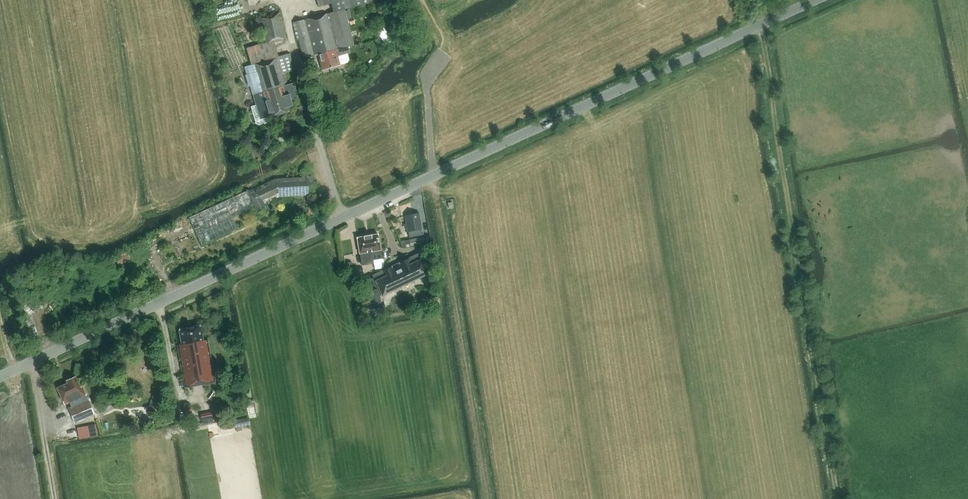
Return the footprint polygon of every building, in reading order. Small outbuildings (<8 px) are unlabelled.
[(324,5),(332,3),(334,12),(306,19),(305,19),(293,22),(297,39),(298,39),(303,57),(315,54),(315,55),(318,54),(323,70),(340,65),(340,64),(338,56),(346,53),(344,47),(354,44),(345,9),(371,2),(371,0),(317,0),(319,6),(324,5)] [(298,97),(294,82),(287,84),(283,73),(294,70),(289,53),(277,57),(272,42),(286,39),(279,13),(256,18),(262,44),(247,49),(251,65),(259,92),(257,93),(257,104),(252,106),(257,122),(260,124),(273,120),(271,115),(291,109),(290,106),(293,105),(291,99),(298,97)] [(247,191),(244,193),(253,212),(269,204),(268,202),(279,197),(308,195),(307,177),(274,179),(247,192),(247,191)] [(422,235),(421,229),(422,229),(419,213),(405,215),(408,231),(409,231),(410,237),(422,235)] [(383,264),(384,264),(384,259),(382,259),(381,250),(378,233),(357,237),(360,254),(361,262),(374,259),(375,269),(383,267),(383,268),(384,268),(383,264)] [(423,244),(422,237),(409,239),(410,246),(423,244)] [(381,302),(379,296),(380,296),(428,273),(419,253),(373,275),(374,278),(371,279),(376,289),(370,291),(374,304),(366,306),(369,319),(385,315),(381,302)] [(430,298),(432,306),(439,304),(437,297),(430,298)] [(185,386),(215,381),(207,339),(203,340),(200,325),(179,328),(182,344),(178,345),(185,386)] [(64,403),(69,401),(71,407),(69,408),(75,423),(95,415),(88,400),(89,399),(87,394),(83,386),(81,387),(76,376),(67,380),(68,383),(57,387),(64,403)] [(160,406),(161,403),(151,400),(148,409),(150,410),(149,415),(157,417),(159,410),(162,411),(163,407),(160,406)] [(224,419),(225,430),(251,428),(250,417),(224,419)]
